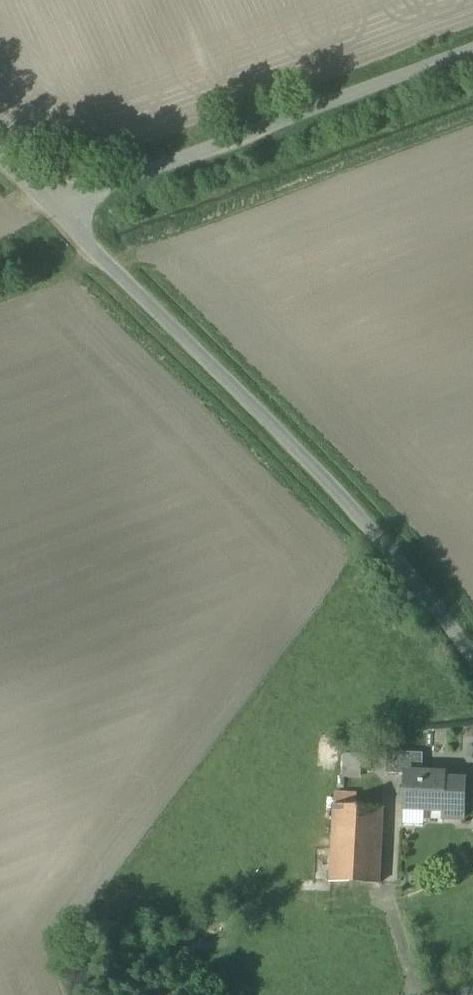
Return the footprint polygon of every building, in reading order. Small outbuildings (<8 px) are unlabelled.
[(405,773),(423,774),(423,754),(387,753),(387,774),(404,775),(405,773)] [(371,756),(344,755),(343,768),(371,769),(371,756)] [(445,811),(446,781),(446,775),(423,774),(405,773),(404,775),(404,809),(443,811),(445,811)] [(445,811),(443,811),(442,819),(465,820),(467,782),(446,781),(445,811)] [(384,808),(335,806),(332,850),(330,883),(380,885),(384,808)]
